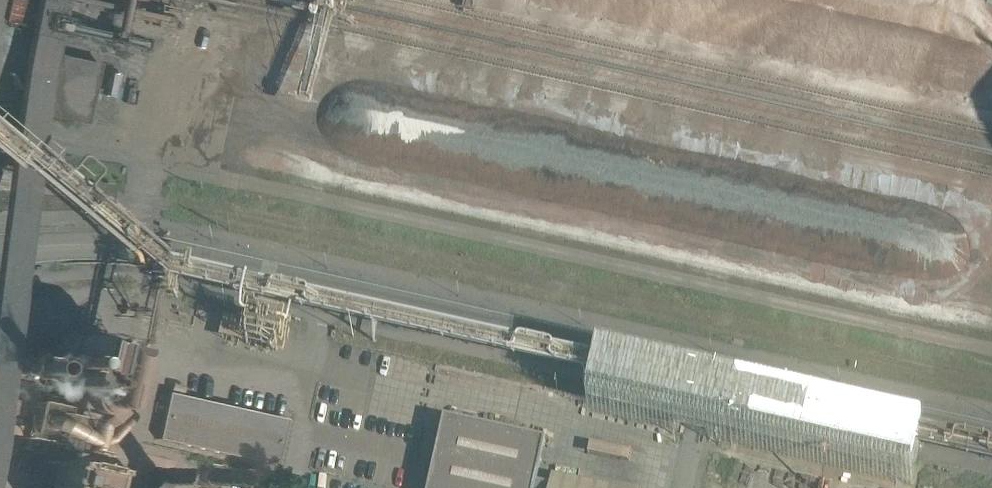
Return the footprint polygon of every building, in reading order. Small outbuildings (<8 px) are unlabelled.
[(70,56),(56,53),(43,113),(84,123),(98,62),(85,59),(86,56),(71,52),(70,56)] [(593,401),(602,355),(184,268),(175,312),(371,353),(371,352),(401,359),(401,361),(593,401)] [(114,348),(56,335),(45,386),(66,391),(63,407),(65,407),(63,417),(94,424),(96,414),(99,415),(114,348)] [(285,419),(166,392),(156,438),(275,465),(285,419)] [(428,487),(613,487),(552,475),(551,477),(550,484),(536,481),(545,441),(448,420),(443,419),(440,430),(439,435),(436,451),(428,487)] [(94,468),(46,458),(40,487),(90,487),(94,468)] [(139,487),(161,487),(161,470),(140,469),(139,487)]
